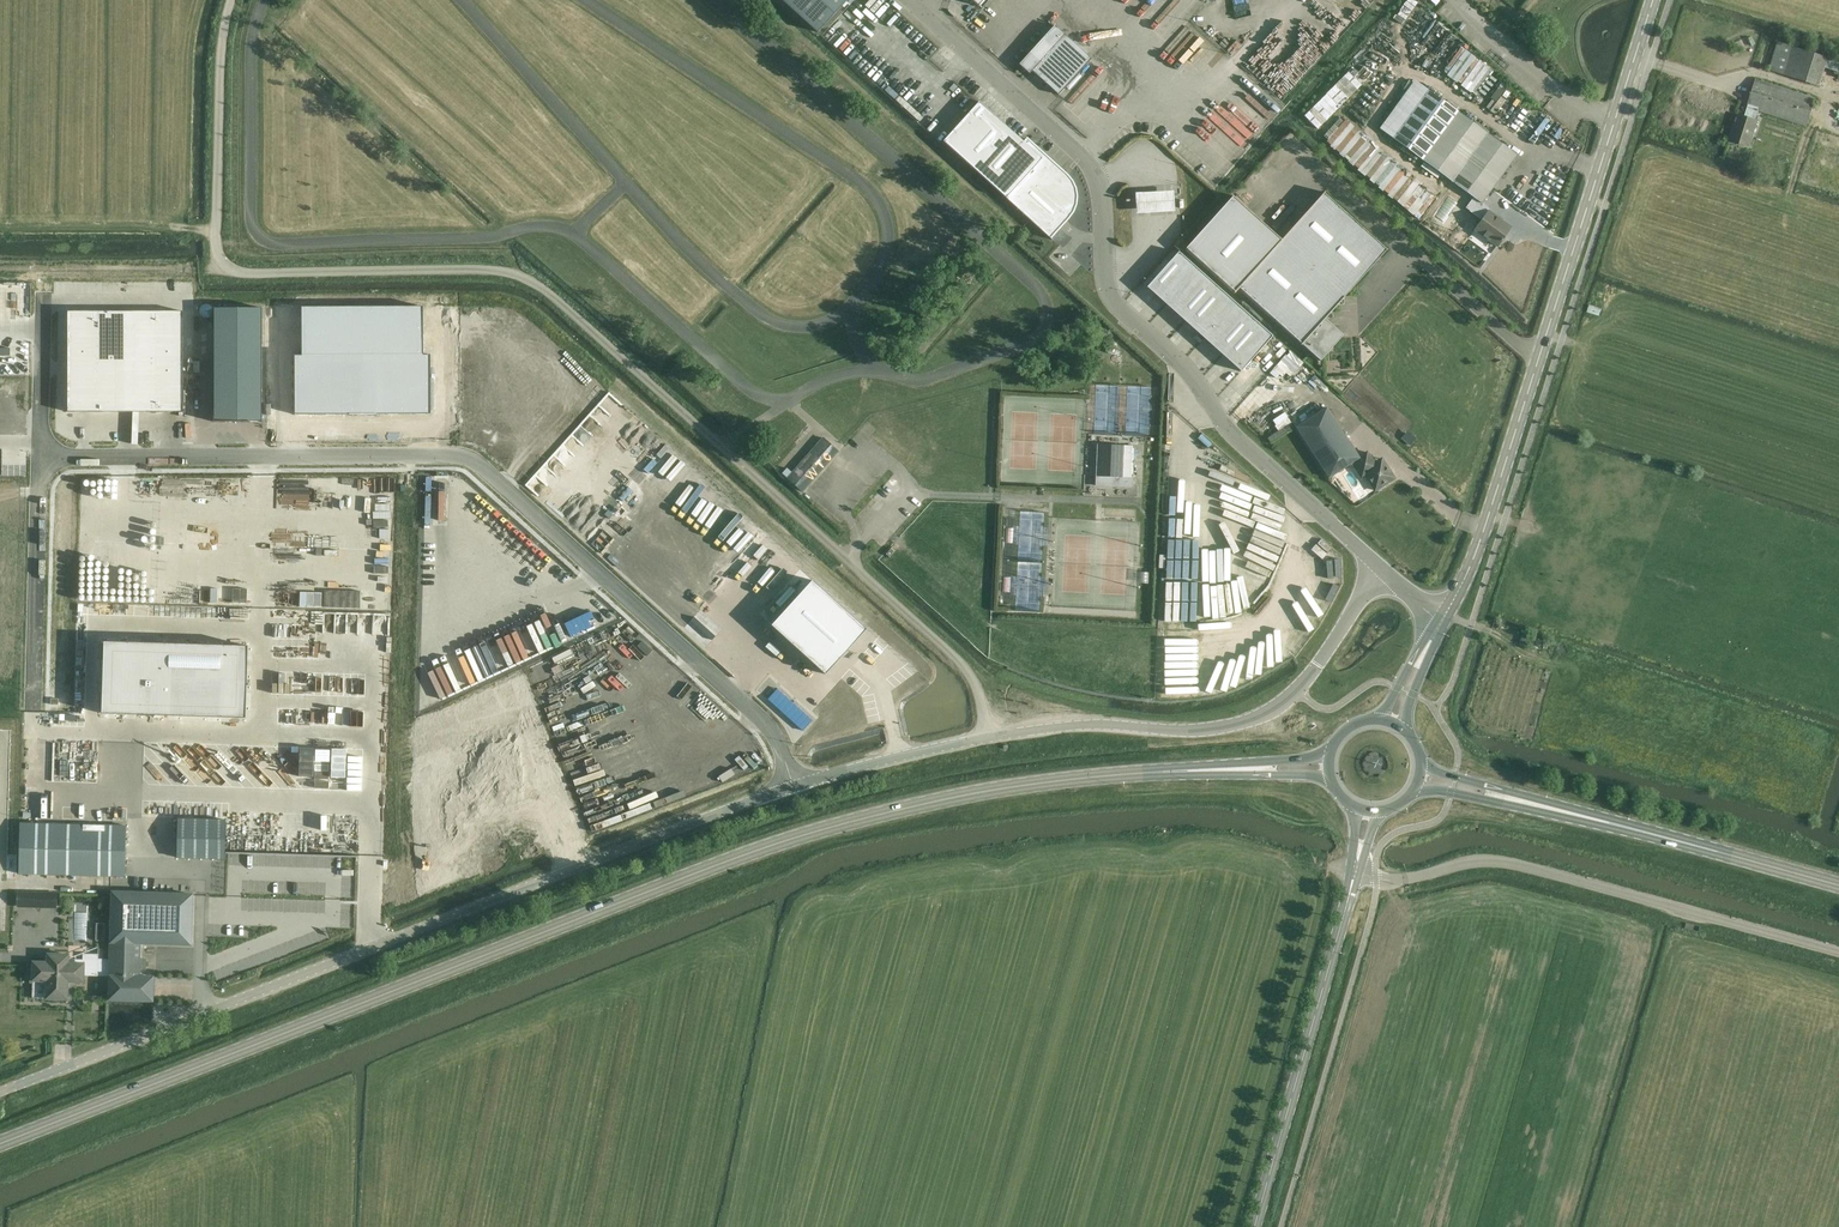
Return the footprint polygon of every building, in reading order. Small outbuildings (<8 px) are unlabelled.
[(848,0),(782,0),(818,33),(848,0)] [(1055,26),(1019,65),(1029,74),(1032,71),(1059,95),(1091,59),(1064,34),(1055,26)] [(1838,73),(1838,56),(1829,53),(1828,57),(1778,42),(1769,70),(1820,86),(1826,68),(1838,73)] [(1474,230),(1497,247),(1511,228),(1489,211),(1490,210),(1482,204),(1517,155),(1428,90),(1415,80),(1379,129),(1392,138),(1392,139),(1473,198),(1465,208),(1482,220),(1474,230)] [(1807,127),(1815,98),(1755,80),(1747,105),(1748,105),(1744,117),(1739,115),(1734,130),(1733,130),(1730,140),(1749,146),(1757,121),(1755,121),(1758,111),(1807,127)] [(1341,83),(1315,106),(1328,119),(1353,96),(1341,83)] [(1549,113),(1544,120),(1507,92),(1502,99),(1505,101),(1494,116),(1529,143),(1542,126),(1551,133),(1560,121),(1549,113)] [(979,102),(943,142),(988,182),(1050,238),(1064,223),(1066,220),(1068,219),(1068,217),(1070,215),(1072,213),(1073,212),(1073,211),(1074,210),(1074,209),(1074,208),(1075,205),(1076,204),(1076,202),(1076,201),(1076,199),(1076,197),(1076,194),(1075,192),(1075,190),(1074,188),(1074,186),(1073,185),(1072,183),(1072,182),(1072,181),(1070,180),(1070,179),(1069,178),(1068,177),(1067,176),(1027,139),(1024,142),(979,102)] [(1439,192),(1340,117),(1322,140),(1421,216),(1439,192)] [(1238,288),(1320,361),(1343,335),(1325,319),(1386,250),(1323,193),(1281,240),(1232,196),(1185,248),(1234,292),(1238,288)] [(1173,194),(1135,196),(1136,216),(1175,214),(1173,194)] [(1178,251),(1146,287),(1165,304),(1197,269),(1178,251)] [(1197,269),(1165,304),(1184,321),(1216,285),(1197,269)] [(1513,298),(1527,291),(1523,281),(1508,289),(1513,298)] [(1216,285),(1184,321),(1203,338),(1235,302),(1216,285)] [(1235,302),(1203,338),(1222,354),(1253,319),(1235,302)] [(262,308),(214,308),(213,354),(262,354),(262,308)] [(301,331),(362,331),(362,308),(301,308),(301,331)] [(362,308),(362,331),(424,331),(423,308),(362,308)] [(97,311),(68,311),(68,362),(97,362),(97,311)] [(126,311),(97,311),(97,362),(126,362),(126,311)] [(154,311),(126,311),(126,362),(154,362),(154,311)] [(183,311),(154,311),(154,362),(183,362),(183,311)] [(1253,319),(1222,354),(1241,372),(1273,336),(1253,319)] [(349,356),(363,356),(362,331),(301,331),(301,356),(322,356),(349,356)] [(362,331),(363,356),(376,356),(403,356),(424,356),(424,331),(362,331)] [(262,354),(213,354),(213,388),(262,388),(262,354)] [(294,415),(322,415),(322,356),(301,356),(294,356),(294,415)] [(322,415),(349,415),(349,356),(322,356),(322,415)] [(349,415),(377,415),(376,356),(349,356),(349,415)] [(377,415),(403,415),(403,356),(376,356),(377,415)] [(403,356),(403,415),(431,415),(431,356),(403,356)] [(97,362),(68,362),(68,412),(97,412),(97,362)] [(126,362),(97,362),(97,412),(126,412),(126,362)] [(154,362),(126,362),(126,412),(154,412),(154,362)] [(183,362),(154,362),(154,412),(183,412),(183,362)] [(262,388),(213,388),(213,422),(262,422),(262,388)] [(1267,414),(1279,431),(1293,421),(1281,404),(1267,414)] [(1359,458),(1326,408),(1296,427),(1329,478),(1352,463),(1359,458)] [(822,439),(787,478),(802,491),(837,452),(822,439)] [(1104,445),(1103,477),(1110,477),(1110,487),(1133,488),(1134,446),(1104,445)] [(1367,453),(1359,458),(1352,463),(1361,478),(1365,476),(1375,491),(1394,478),(1381,459),(1374,464),(1367,453)] [(1191,506),(1193,486),(1173,484),(1171,517),(1177,517),(1178,511),(1184,511),(1185,506),(1191,506)] [(1210,560),(1213,585),(1226,583),(1223,559),(1210,560)] [(808,577),(768,622),(835,682),(876,636),(808,577)] [(92,642),(92,714),(236,715),(236,643),(92,642)] [(226,820),(178,819),(177,858),(226,859),(226,820)] [(127,826),(20,823),(19,874),(125,877),(127,826)] [(19,891),(19,906),(57,907),(57,892),(19,891)] [(192,895),(113,892),(110,977),(109,1002),(152,1003),(153,984),(148,984),(148,977),(139,977),(139,970),(146,970),(146,959),(139,959),(140,943),(191,945),(192,895)] [(105,923),(97,923),(96,940),(104,940),(105,923)] [(33,966),(33,981),(43,981),(47,981),(47,999),(67,1000),(68,976),(83,976),(108,976),(108,958),(99,958),(99,955),(84,955),(84,960),(68,960),(68,958),(68,956),(48,955),(48,963),(34,963),(33,966)] [(1493,973),(1500,966),(1488,956),(1481,963),(1493,973)]
